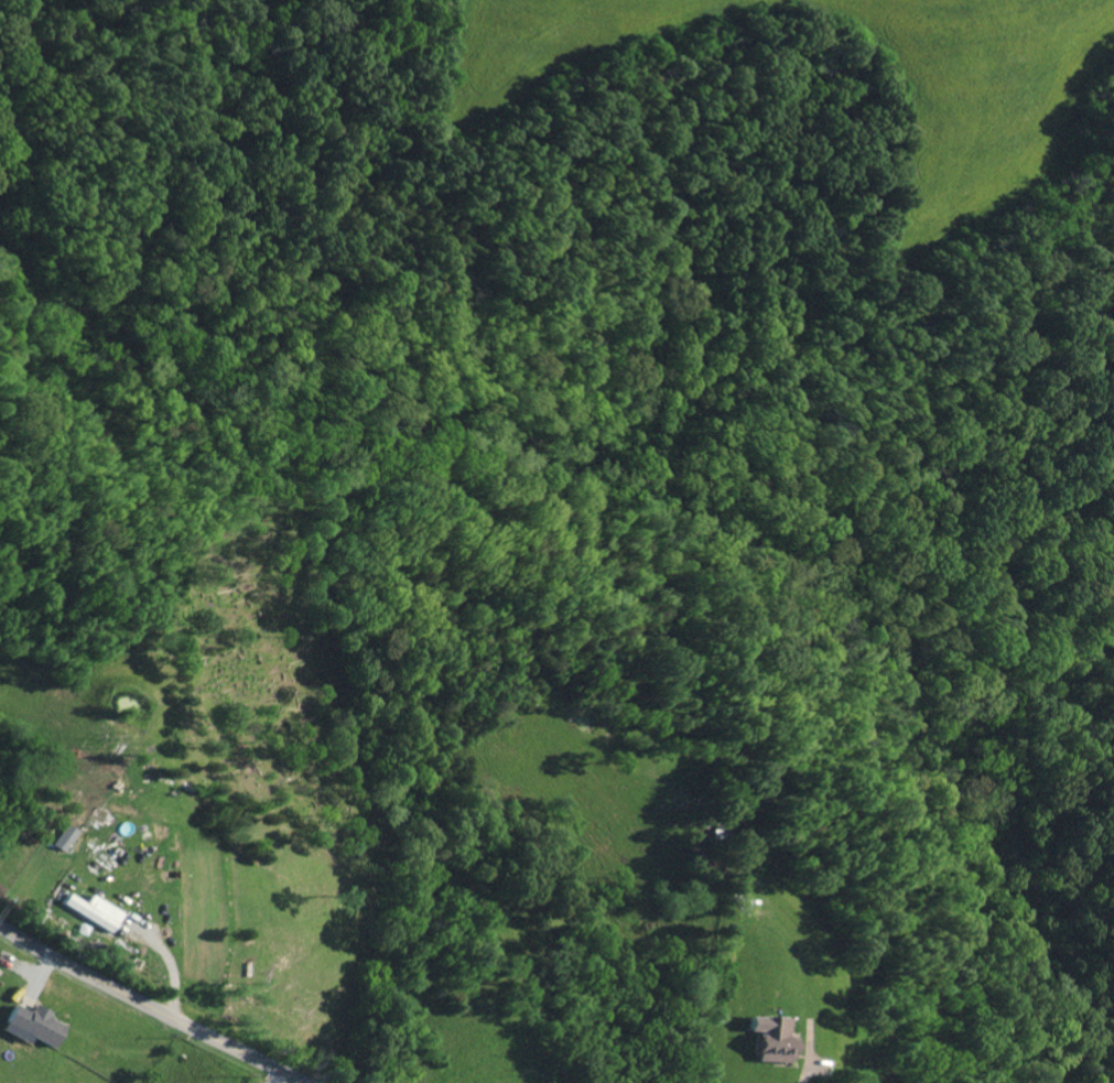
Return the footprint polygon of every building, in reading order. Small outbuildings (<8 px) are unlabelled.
[(68,851),(81,830),(69,823),(56,843),(68,851)] [(92,894),(88,901),(70,892),(64,905),(114,930),(124,910),(92,894)] [(9,1021),(57,1047),(69,1025),(53,1016),(55,1011),(39,1002),(34,1011),(19,1003),(9,1021)] [(786,1016),(752,1014),(751,1030),(759,1030),(758,1061),(790,1062),(792,1033),(785,1033),(786,1016)]
